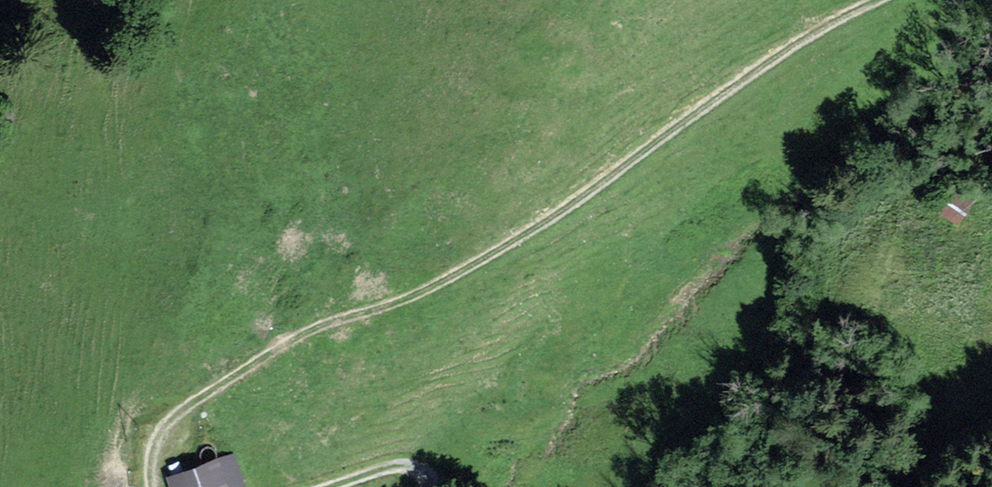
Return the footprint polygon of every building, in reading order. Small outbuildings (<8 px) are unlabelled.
[(957,189),(939,208),(958,224),(975,205),(957,189)] [(179,478),(182,486),(244,486),(234,459),(179,478)]
